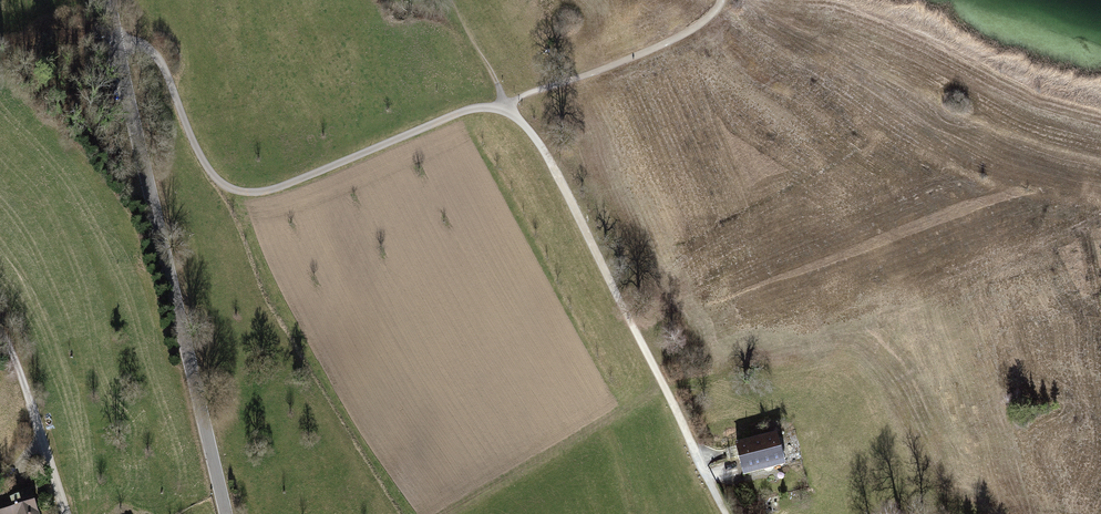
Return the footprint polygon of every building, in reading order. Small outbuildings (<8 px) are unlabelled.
[(777,432),(736,442),(744,473),(784,462),(777,432)] [(32,488),(5,497),(1,484),(0,484),(0,513),(41,513),(32,488)]
